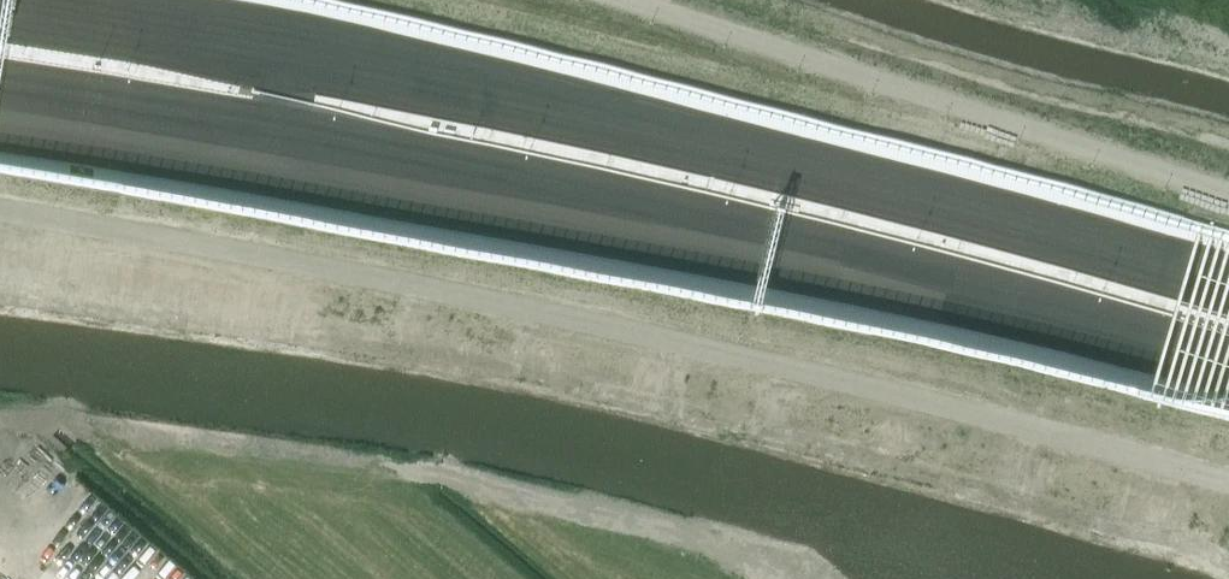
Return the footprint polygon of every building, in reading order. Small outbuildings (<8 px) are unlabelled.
[(1153,395),(1203,224),(1200,223),(1150,394),(1153,395)] [(1165,398),(1215,228),(1212,227),(1162,397),(1165,398)] [(1174,400),(1225,230),(1221,229),(1171,399),(1174,400)] [(1228,250),(1228,238),(1180,402),(1184,403),(1228,250)] [(1228,285),(1228,273),(1190,404),(1193,405),(1228,285)] [(1228,321),(1228,308),(1200,407),(1203,408),(1228,321)] [(1228,355),(1228,342),(1209,409),(1213,410),(1228,355)] [(1228,390),(1228,377),(1219,411),(1222,412),(1228,390)]
